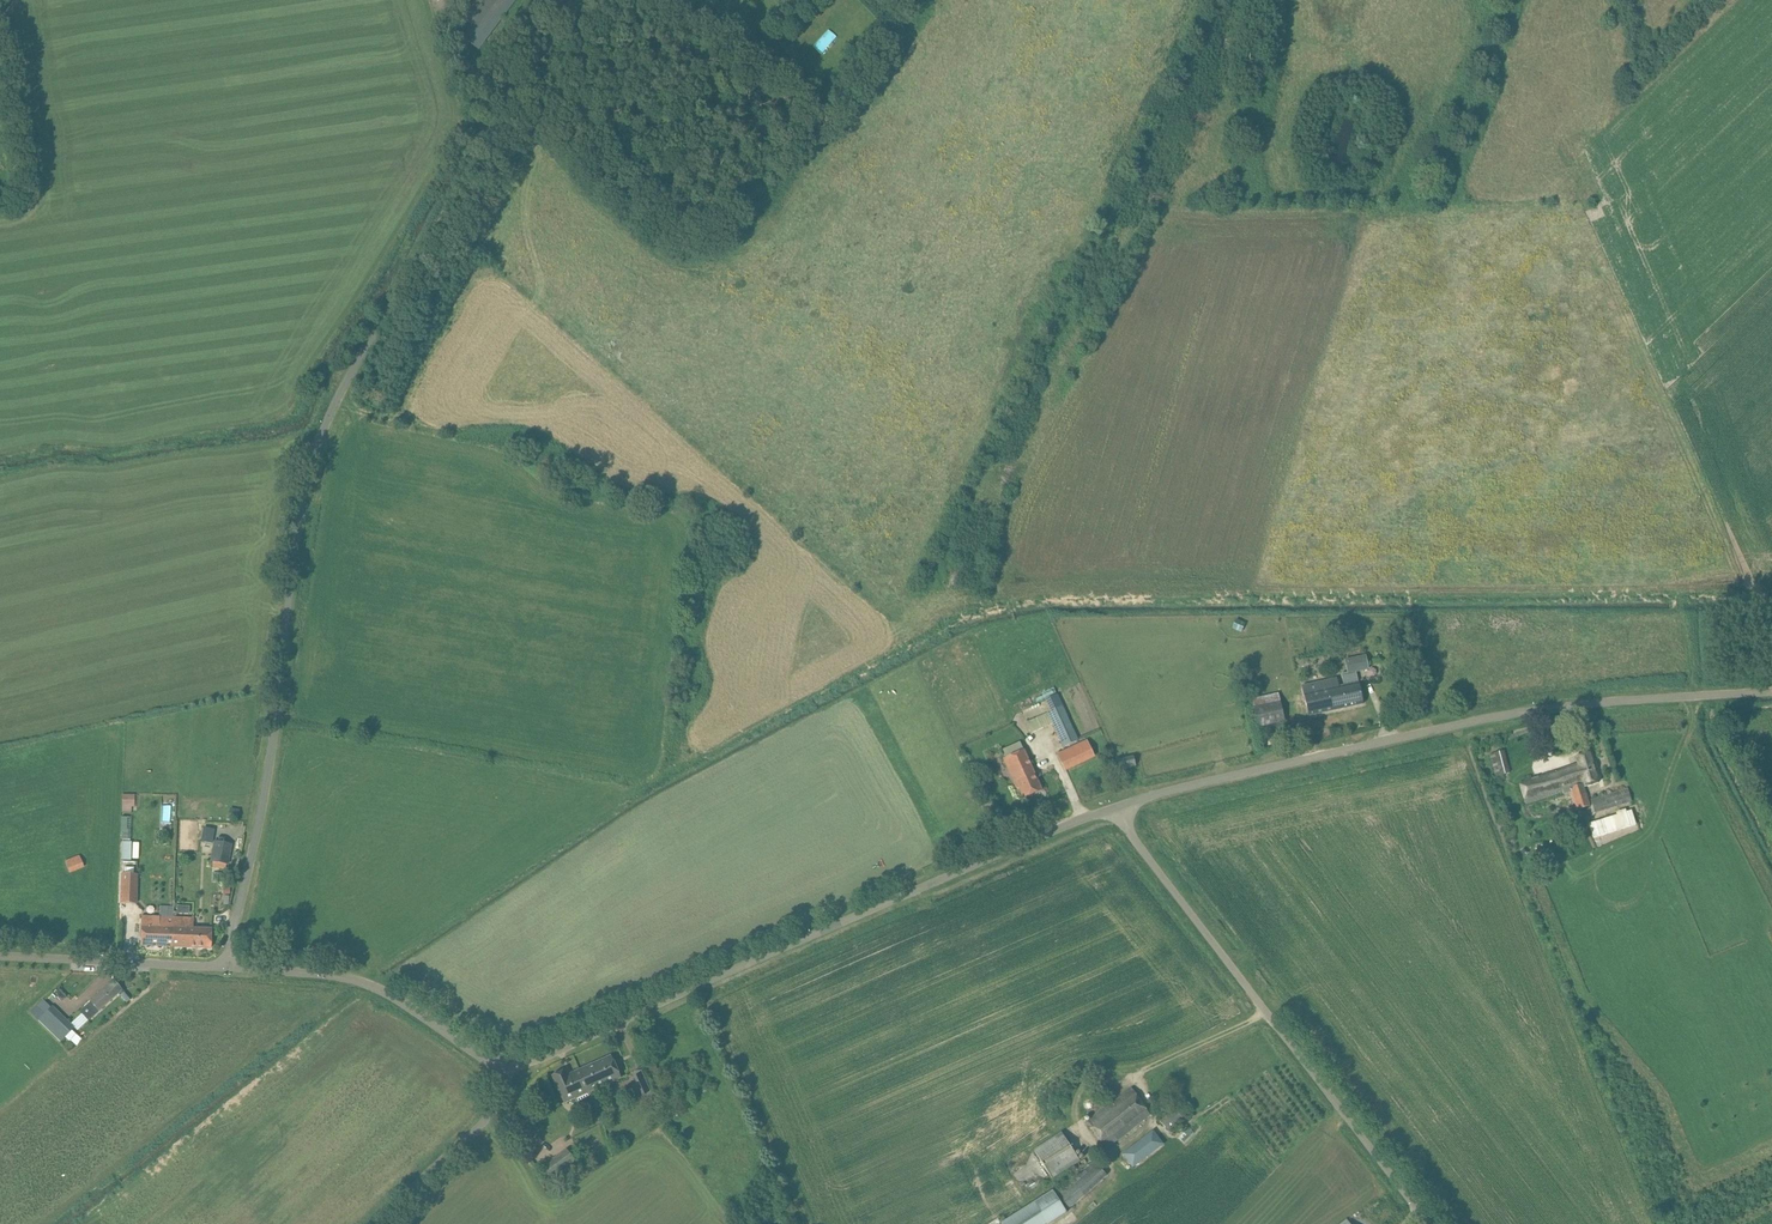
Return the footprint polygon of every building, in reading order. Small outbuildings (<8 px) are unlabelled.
[(1231,628),(1242,630),(1243,622),(1232,620),(1231,628)] [(1347,686),(1351,707),(1364,704),(1356,672),(1369,669),(1366,656),(1346,660),(1348,673),(1342,674),(1344,686),(1345,686),(1347,686)] [(1308,716),(1351,707),(1347,686),(1345,686),(1344,686),(1339,687),(1337,679),(1302,686),(1308,716)] [(1285,721),(1282,709),(1279,693),(1253,699),(1259,727),(1285,721)] [(1064,746),(1076,741),(1061,707),(1027,723),(1032,733),(1054,723),(1064,746)] [(1094,757),(1087,741),(1058,755),(1066,770),(1094,757)] [(1509,773),(1507,762),(1504,750),(1490,754),(1496,776),(1509,773)] [(1005,760),(1011,774),(1016,785),(1018,784),(1024,798),(1042,790),(1024,751),(1005,760)] [(1599,783),(1593,764),(1589,753),(1576,757),(1578,764),(1519,783),(1526,804),(1571,790),(1578,810),(1590,806),(1584,787),(1599,783)] [(1120,770),(1136,766),(1134,757),(1118,760),(1120,770)] [(1595,812),(1631,801),(1628,788),(1591,800),(1595,812)] [(121,794),(121,812),(133,812),(133,794),(121,794)] [(1631,814),(1593,829),(1597,841),(1635,827),(1631,814)] [(127,838),(136,838),(135,815),(126,815),(126,835),(127,838)] [(129,860),(130,841),(121,841),(120,859),(129,860)] [(231,844),(219,842),(215,841),(211,861),(227,865),(231,844)] [(84,868),(79,856),(65,861),(70,873),(84,868)] [(138,874),(121,874),(120,904),(137,904),(138,874)] [(193,918),(181,917),(141,916),(140,946),(210,948),(211,929),(192,928),(193,918)] [(52,993),(60,1000),(79,981),(71,973),(52,993)] [(113,980),(104,989),(79,1011),(88,1021),(122,990),(113,980)] [(130,1000),(124,992),(120,995),(127,1003),(130,1000)] [(51,1007),(43,1000),(31,1013),(60,1042),(64,1037),(70,1031),(73,1027),(51,1007)] [(579,1070),(593,1101),(603,1124),(607,1122),(600,1107),(603,1106),(598,1095),(599,1095),(596,1089),(622,1078),(611,1055),(579,1070)] [(658,1093),(646,1066),(635,1071),(639,1081),(641,1080),(644,1088),(642,1088),(647,1099),(658,1093)] [(579,1108),(593,1101),(579,1070),(568,1075),(566,1070),(552,1076),(565,1103),(575,1099),(579,1108)] [(1132,1088),(1122,1095),(1088,1122),(1109,1148),(1150,1115),(1132,1088)] [(1188,1117),(1174,1102),(1158,1117),(1158,1120),(1171,1133),(1188,1117)] [(1164,1140),(1155,1129),(1127,1151),(1136,1162),(1164,1140)] [(1080,1161),(1062,1133),(1035,1150),(1053,1179),(1080,1161)] [(553,1180),(576,1162),(566,1150),(543,1167),(553,1180)] [(1059,1194),(1071,1207),(1107,1175),(1095,1162),(1059,1194)] [(1001,1223),(1002,1223),(1050,1223),(1067,1213),(1052,1190),(1001,1223)]
